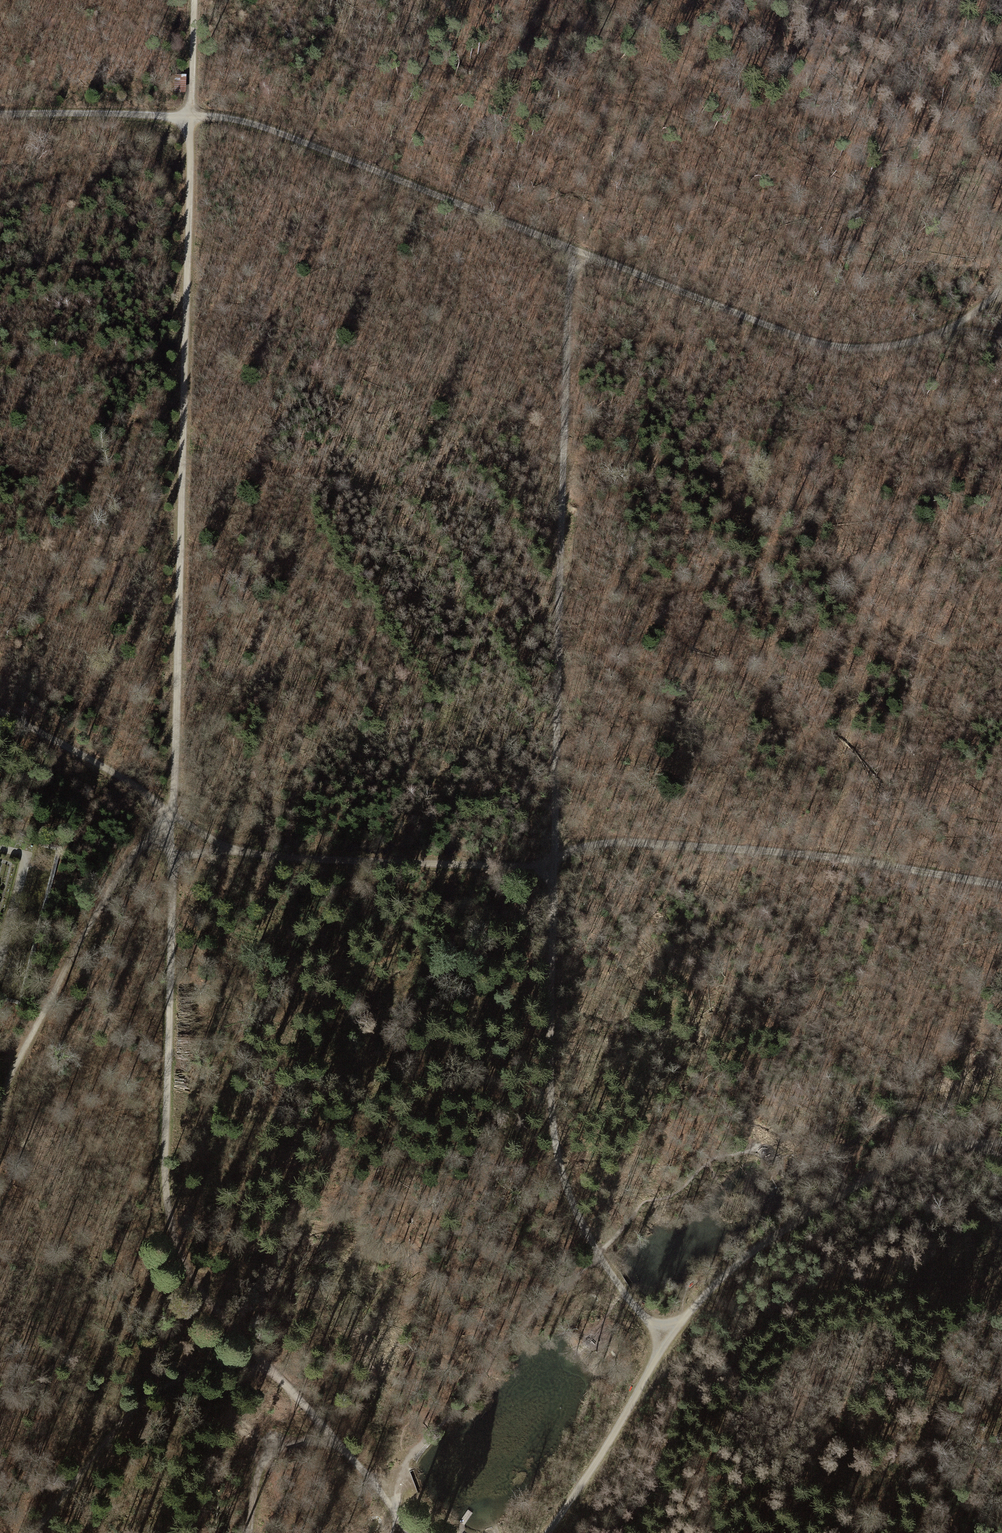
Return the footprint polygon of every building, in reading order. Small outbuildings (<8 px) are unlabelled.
[(186,77),(175,76),(174,93),(185,94),(186,77)] [(300,1453),(285,1458),(290,1470),(304,1465),(300,1453)]
